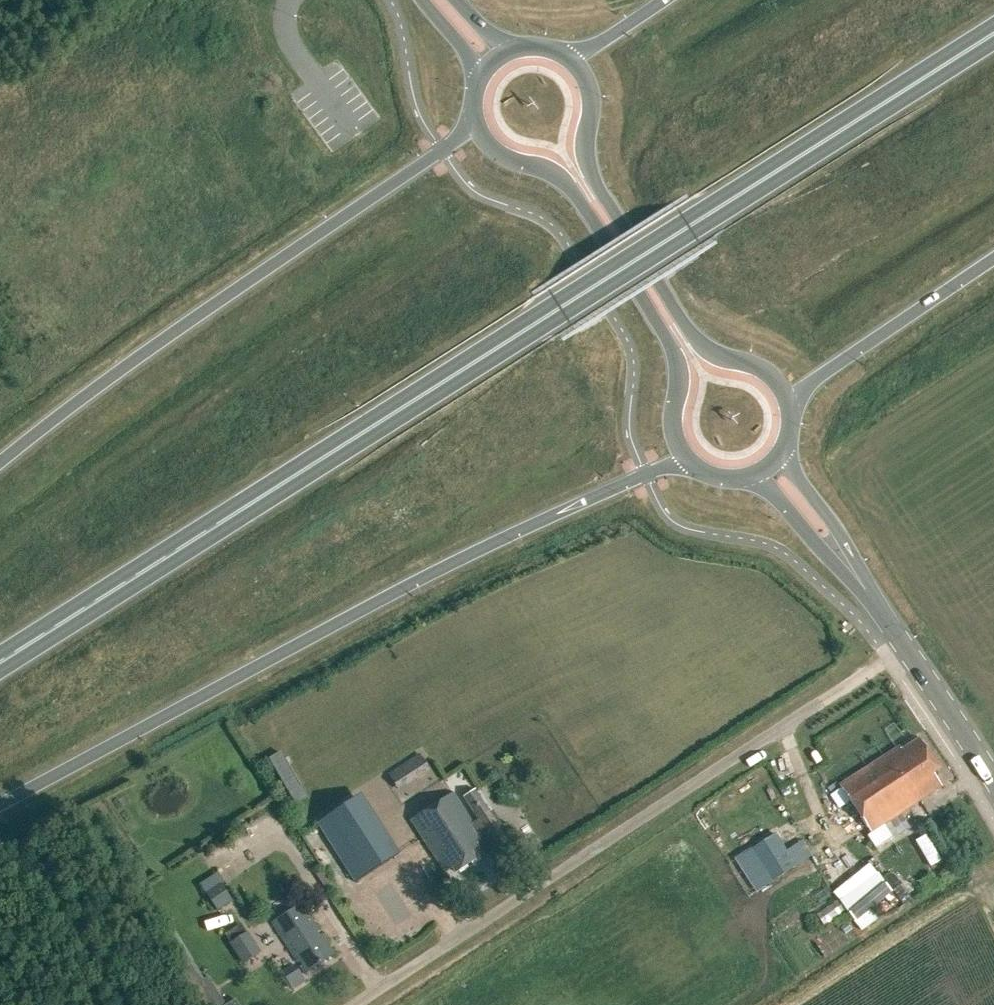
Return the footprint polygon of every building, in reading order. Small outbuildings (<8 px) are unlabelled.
[(939,769),(918,737),(901,749),(899,745),(840,784),(842,788),(855,807),(871,832),(941,785),(933,773),(939,769)] [(427,790),(428,751),(403,750),(402,766),(391,765),(391,780),(401,781),(401,789),(427,790)] [(477,819),(489,811),(475,788),(462,797),(477,819)] [(842,788),(829,796),(842,815),(855,807),(842,788)] [(455,872),(482,855),(474,844),(478,841),(469,827),(473,825),(453,793),(411,819),(444,872),(452,867),(455,872)] [(322,820),(354,883),(403,858),(371,795),(322,820)] [(931,833),(920,838),(931,865),(942,861),(931,833)] [(762,864),(746,874),(758,893),(774,883),(794,869),(773,836),(752,849),(762,864)] [(880,870),(841,899),(864,929),(880,917),(872,908),(896,890),(880,870)] [(202,881),(218,911),(236,901),(220,871),(202,881)] [(305,971),(334,953),(302,904),(273,922),(305,971)] [(244,962),(261,951),(248,929),(231,940),(244,962)] [(292,989),(305,980),(294,964),(281,972),(292,989)]
